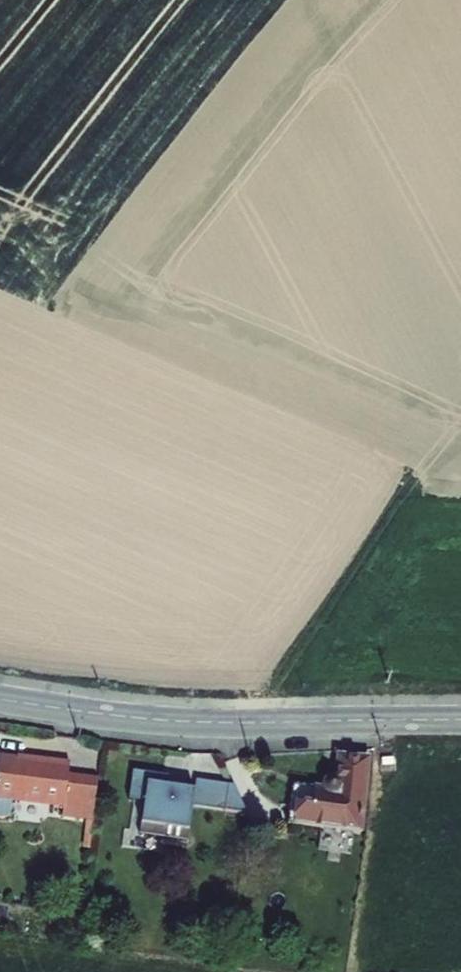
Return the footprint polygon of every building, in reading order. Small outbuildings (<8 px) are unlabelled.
[(368,760),(339,757),(336,781),(330,780),(326,782),(324,786),(325,791),(299,788),(294,825),(360,835),(368,760)] [(70,763),(54,761),(54,765),(0,758),(0,818),(3,819),(11,816),(13,800),(64,806),(63,815),(88,819),(93,819),(98,779),(69,775),(70,763)] [(169,776),(133,771),(129,800),(145,802),(140,835),(188,842),(193,807),(195,791),(167,787),(169,776)] [(229,785),(197,780),(195,791),(193,807),(225,811),(229,785)] [(235,786),(229,785),(225,811),(247,815),(235,786)] [(89,848),(93,819),(88,819),(84,848),(89,848)]
